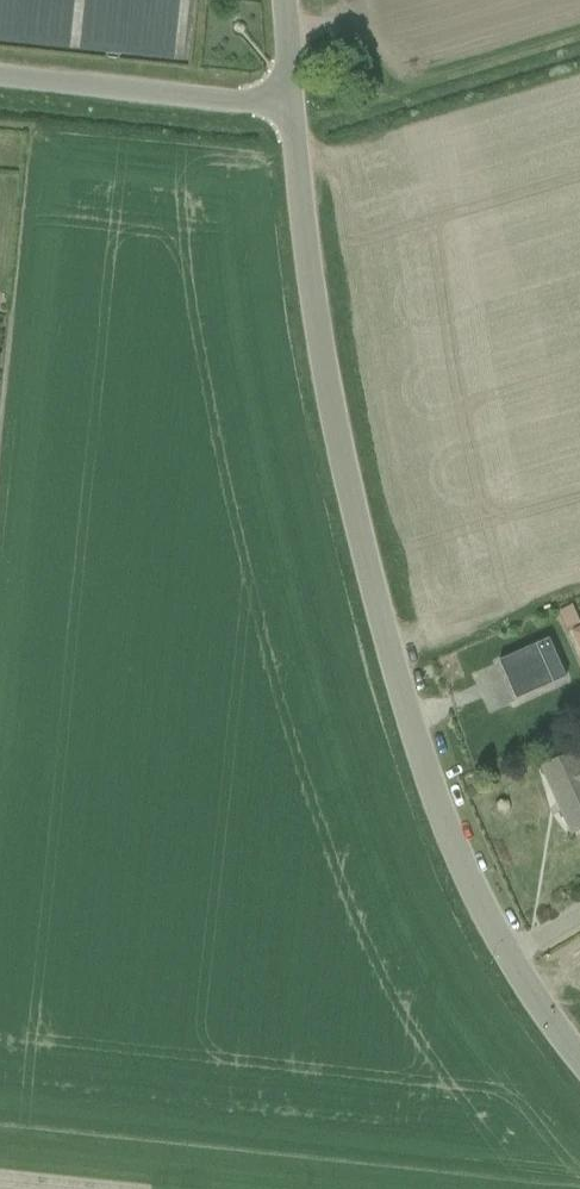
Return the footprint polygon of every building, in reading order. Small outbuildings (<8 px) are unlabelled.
[(381,92),(378,76),(360,80),(363,95),(381,92)] [(558,611),(566,629),(579,623),(579,621),(572,604),(558,611)] [(548,641),(498,663),(515,703),(566,681),(548,641)] [(572,835),(579,831),(579,763),(578,764),(575,755),(542,769),(572,835)]
